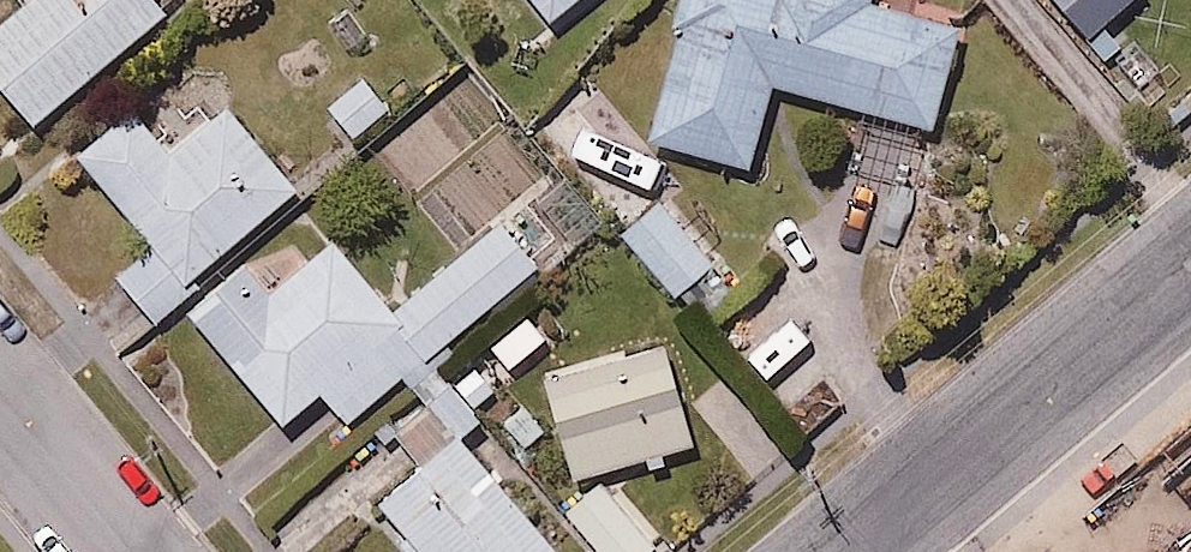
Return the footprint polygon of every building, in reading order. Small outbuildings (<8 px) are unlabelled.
[(39,106),(160,0),(0,0),(0,62),(39,106)] [(536,21),(561,0),(519,0),(536,21)] [(645,151),(741,178),(766,92),(927,138),(955,39),(862,12),(865,0),(688,0),(645,151)] [(1092,45),(1143,0),(1053,0),(1092,45)] [(403,92),(373,52),(312,96),(343,137),(403,92)] [(647,136),(586,69),(544,107),(605,174),(647,136)] [(293,174),(220,81),(166,123),(136,84),(71,134),(141,224),(109,249),(156,309),(193,281),(179,262),(293,174)] [(754,282),(661,179),(616,221),(709,323),(754,282)] [(386,374),(422,343),(556,229),(518,184),(390,292),(327,218),(265,271),(246,249),(188,298),(282,410),(320,378),(345,408),(386,374)] [(555,329),(526,298),(489,333),(518,364),(555,329)] [(672,337),(540,371),(566,470),(697,436),(672,337)] [(386,374),(402,392),(358,433),(378,453),(354,476),(426,551),(543,551),(565,532),(462,423),(502,386),(469,352),(449,371),(422,343),(386,374)] [(603,471),(560,508),(598,551),(651,551),(663,542),(603,471)]
